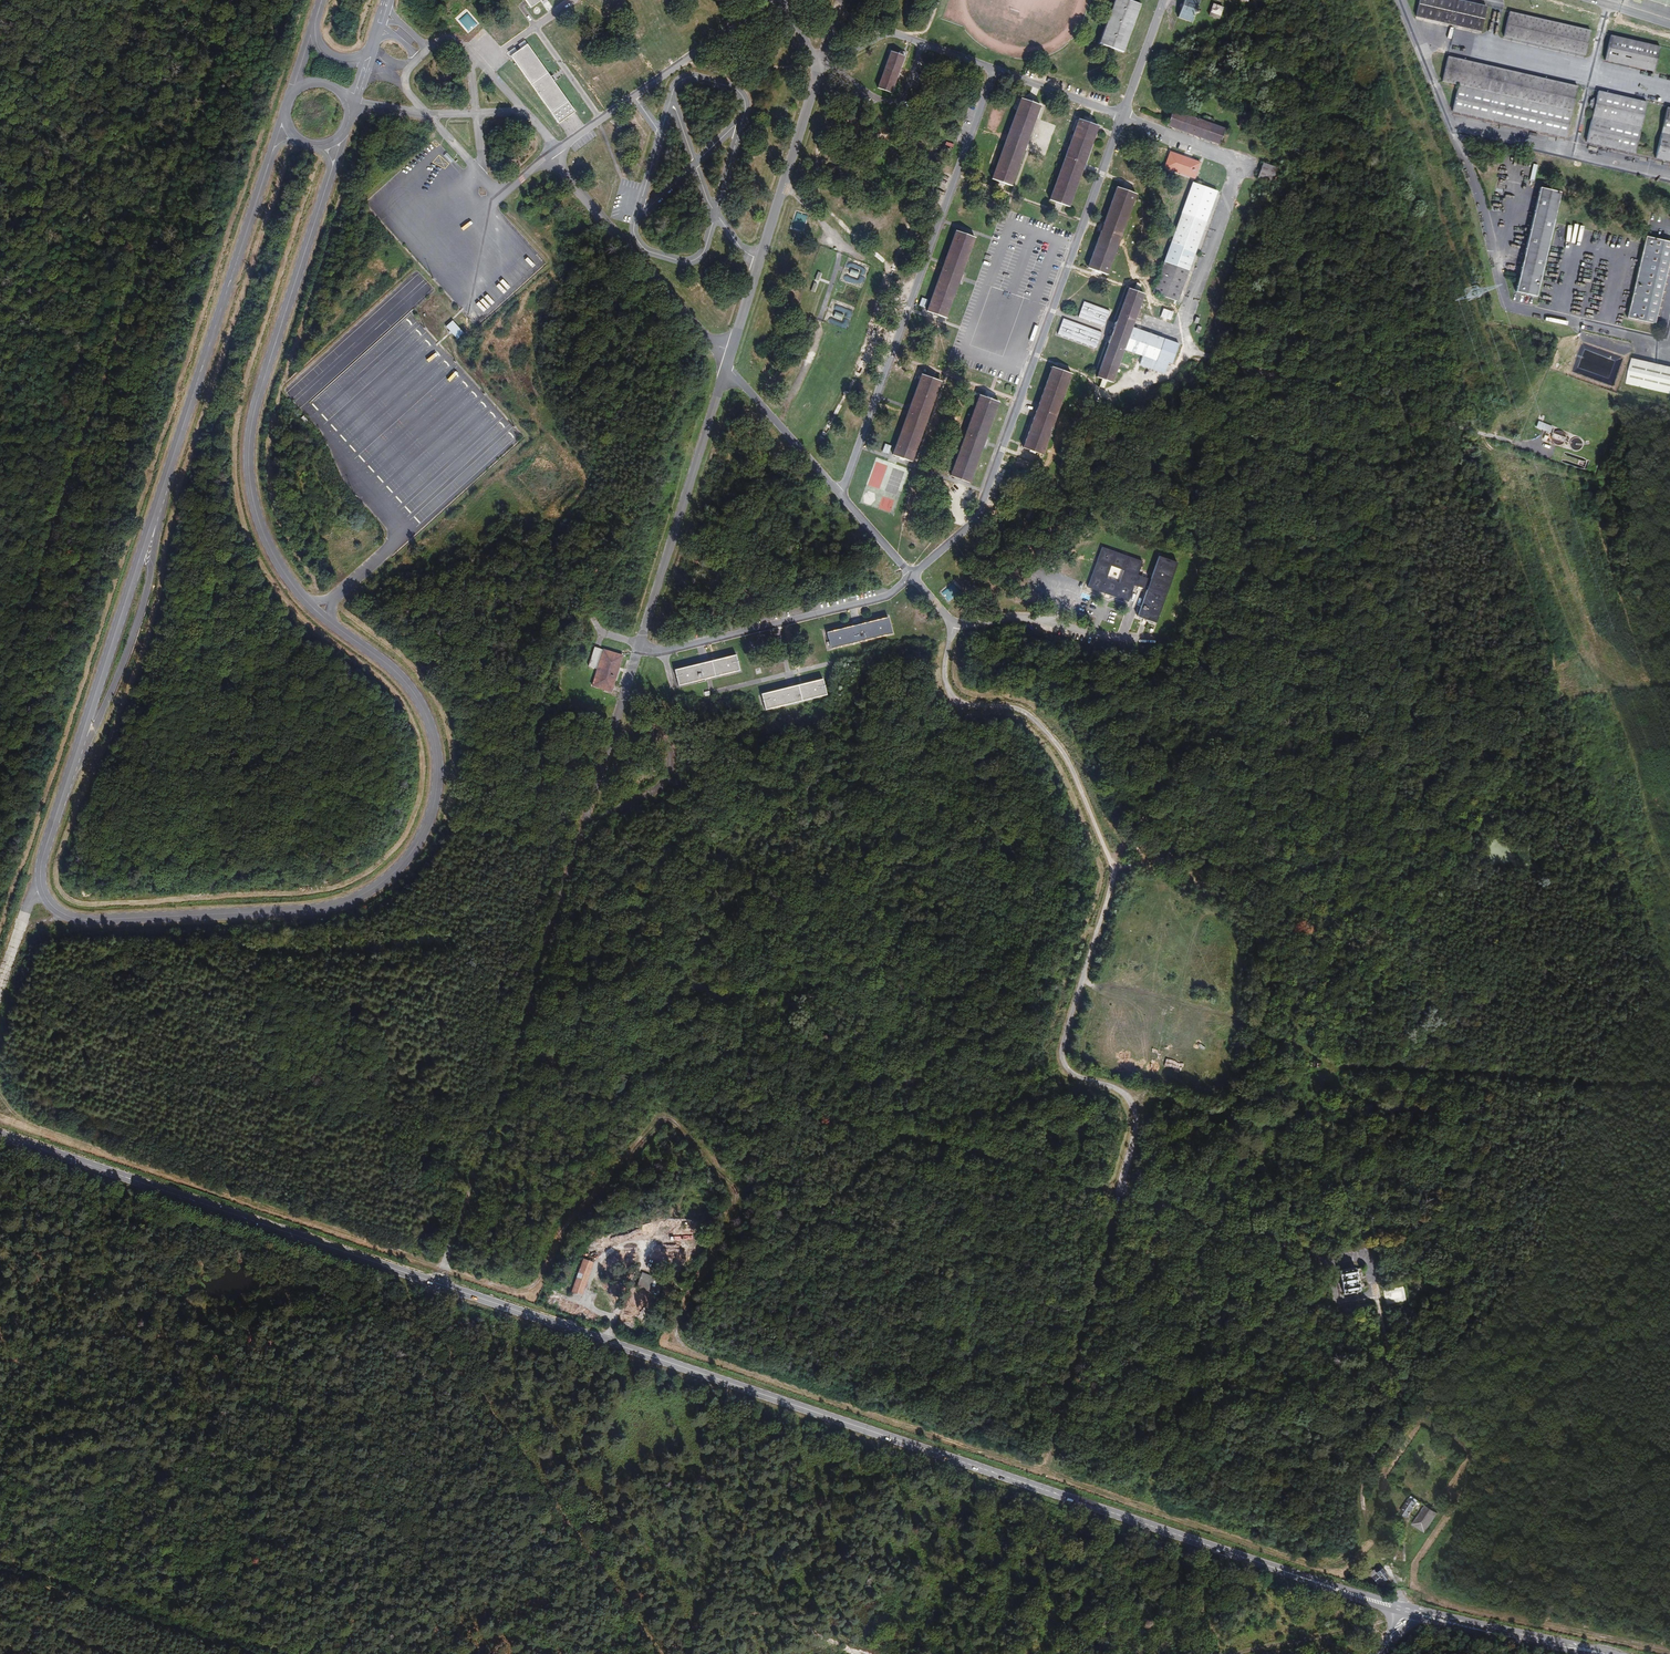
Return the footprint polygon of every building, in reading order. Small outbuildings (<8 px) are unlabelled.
[(531,11),(546,0),(523,0),(531,11)] [(1099,46),(1122,54),(1140,5),(1126,0),(1115,0),(1099,46)] [(1177,19),(1192,24),(1200,0),(1184,0),(1177,19)] [(1460,0),(1420,0),(1416,18),(1481,32),(1487,6),(1460,0)] [(1224,8),(1213,4),(1208,17),(1219,21),(1224,8)] [(459,18),(468,31),(477,24),(468,11),(459,18)] [(1591,30),(1509,12),(1504,37),(1586,55),(1591,30)] [(1660,47),(1610,36),(1605,63),(1655,74),(1660,47)] [(510,57),(558,125),(575,113),(528,45),(510,57)] [(877,89),(893,94),(906,55),(890,50),(877,89)] [(1572,112),(1578,85),(1448,57),(1442,84),(1459,88),(1572,112)] [(1572,112),(1459,88),(1453,115),(1566,140),(1572,112)] [(1599,91),(1593,117),(1642,128),(1643,128),(1649,102),(1599,91)] [(1011,188),(1040,107),(1020,100),(991,181),(1011,188)] [(1667,109),(1662,134),(1669,136),(1669,110),(1667,109)] [(1172,111),(1167,128),(1221,145),(1227,129),(1172,111)] [(1587,145),(1636,155),(1642,128),(1593,117),(1587,145)] [(1077,120),(1048,203),(1070,211),(1099,128),(1077,120)] [(1662,134),(1656,160),(1669,162),(1669,136),(1662,134)] [(1201,163),(1169,153),(1163,170),(1195,181),(1201,163)] [(1278,169),(1263,163),(1256,179),(1272,185),(1278,169)] [(1217,192),(1192,183),(1152,296),(1177,305),(1217,192)] [(1107,277),(1136,196),(1115,188),(1086,270),(1107,277)] [(1560,194),(1540,189),(1517,296),(1537,300),(1560,194)] [(796,212),(792,227),(803,230),(807,215),(796,212)] [(946,322),(974,240),(954,233),(925,314),(946,322)] [(1647,237),(1629,319),(1656,325),(1669,262),(1669,242),(1647,237)] [(851,269),(849,274),(858,277),(860,273),(851,269)] [(1143,295),(1128,290),(1096,380),(1111,386),(1123,352),(1131,328),(1143,295)] [(919,306),(926,308),(929,301),(921,298),(919,306)] [(1083,301),(1078,317),(1104,326),(1109,310),(1083,301)] [(1095,348),(1100,332),(1063,319),(1057,335),(1095,348)] [(465,335),(452,321),(446,327),(458,341),(465,335)] [(1165,340),(1131,328),(1123,352),(1142,358),(1140,365),(1165,375),(1168,366),(1171,367),(1178,345),(1165,340)] [(1634,360),(1628,388),(1669,397),(1669,368),(1634,360)] [(1051,366),(1022,450),(1043,458),(1072,373),(1051,366)] [(910,465),(940,380),(918,373),(888,458),(910,465)] [(970,486),(999,402),(979,395),(949,479),(970,486)] [(308,422),(303,416),(299,419),(304,426),(308,422)] [(1553,427),(1539,421),(1536,428),(1550,433),(1553,427)] [(1564,444),(1565,441),(1566,438),(1565,434),(1563,432),(1560,431),(1556,431),(1553,433),(1552,436),(1551,439),(1552,442),(1554,444),(1557,446),(1561,445),(1564,444)] [(1581,449),(1583,447),(1583,444),(1582,441),(1580,439),(1577,438),(1574,438),(1572,439),(1570,442),(1570,445),(1571,448),(1573,450),(1575,451),(1579,451),(1581,449)] [(891,447),(884,444),(881,453),(887,455),(891,447)] [(1143,559),(1101,545),(1086,587),(1127,601),(1134,584),(1138,573),(1143,559)] [(1177,559),(1158,553),(1137,616),(1156,622),(1177,559)] [(1138,573),(1134,584),(1145,588),(1149,577),(1138,573)] [(954,582),(942,592),(949,601),(961,591),(954,582)] [(888,613),(826,630),(831,648),(893,632),(888,613)] [(588,666),(596,669),(603,647),(594,645),(588,666)] [(623,653),(603,647),(596,669),(591,686),(612,692),(623,653)] [(741,670),(737,652),(672,668),(677,686),(741,670)] [(824,678),(761,693),(765,709),(828,694),(824,678)] [(594,1261),(583,1257),(571,1291),(583,1295),(594,1261)] [(1357,1268),(1354,1269),(1354,1264),(1349,1265),(1350,1268),(1339,1270),(1340,1278),(1342,1278),(1343,1285),(1341,1286),(1343,1293),(1361,1291),(1360,1284),(1357,1284),(1356,1275),(1358,1275),(1357,1268)] [(642,1272),(637,1286),(650,1291),(656,1277),(642,1272)] [(1399,1288),(1385,1292),(1388,1303),(1402,1299),(1399,1288)] [(1451,1447),(1447,1454),(1460,1463),(1465,1455),(1451,1447)] [(1407,1517),(1414,1506),(1418,1500),(1411,1496),(1400,1512),(1407,1517)] [(1421,1511),(1425,1505),(1418,1500),(1414,1506),(1421,1511)] [(1428,1527),(1437,1512),(1425,1505),(1421,1511),(1416,1519),(1428,1527)] [(1413,1525),(1424,1532),(1428,1527),(1416,1519),(1413,1525)] [(1381,1582),(1382,1581),(1387,1577),(1380,1567),(1373,1572),(1374,1576),(1371,1578),(1376,1585),(1381,1582)] [(1294,1641),(1310,1638),(1309,1632),(1295,1635),(1295,1633),(1292,1633),(1294,1641)]
